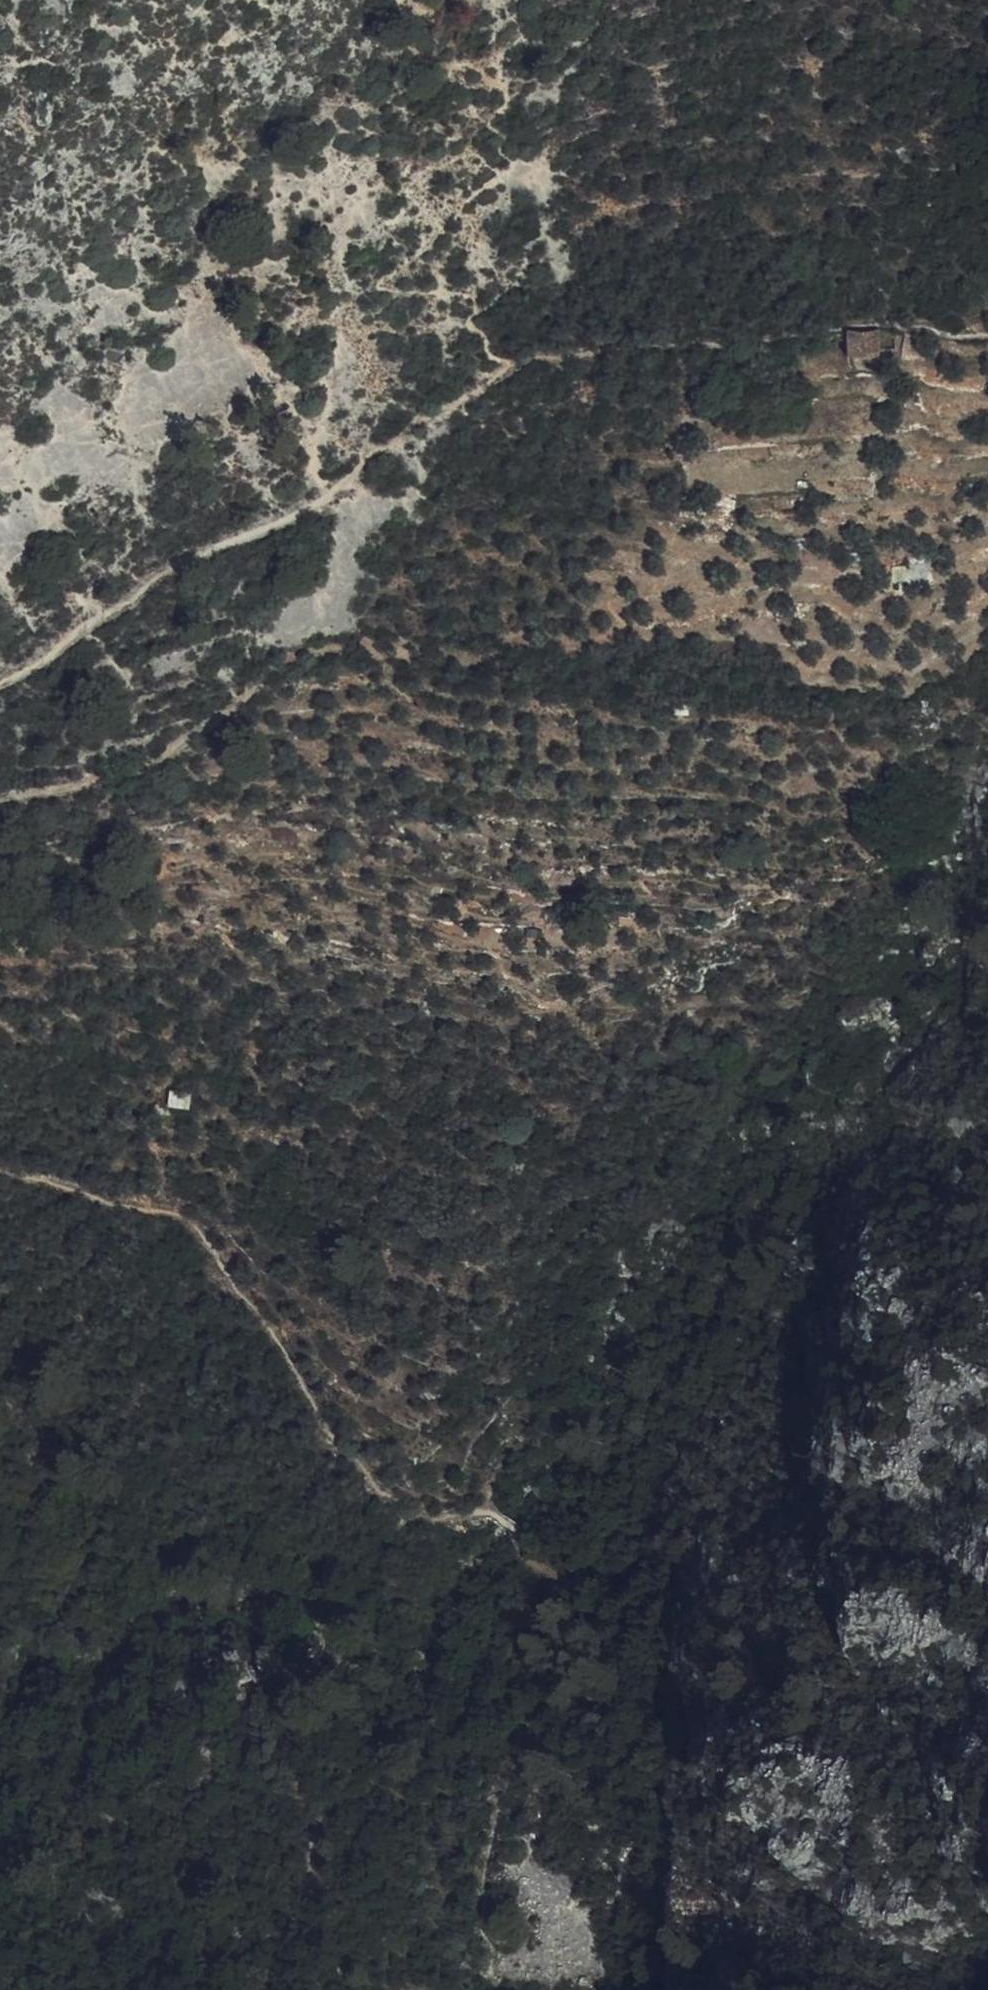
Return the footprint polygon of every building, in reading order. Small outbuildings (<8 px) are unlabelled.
[(849,333),(849,355),(878,355),(877,333),(849,333)]
